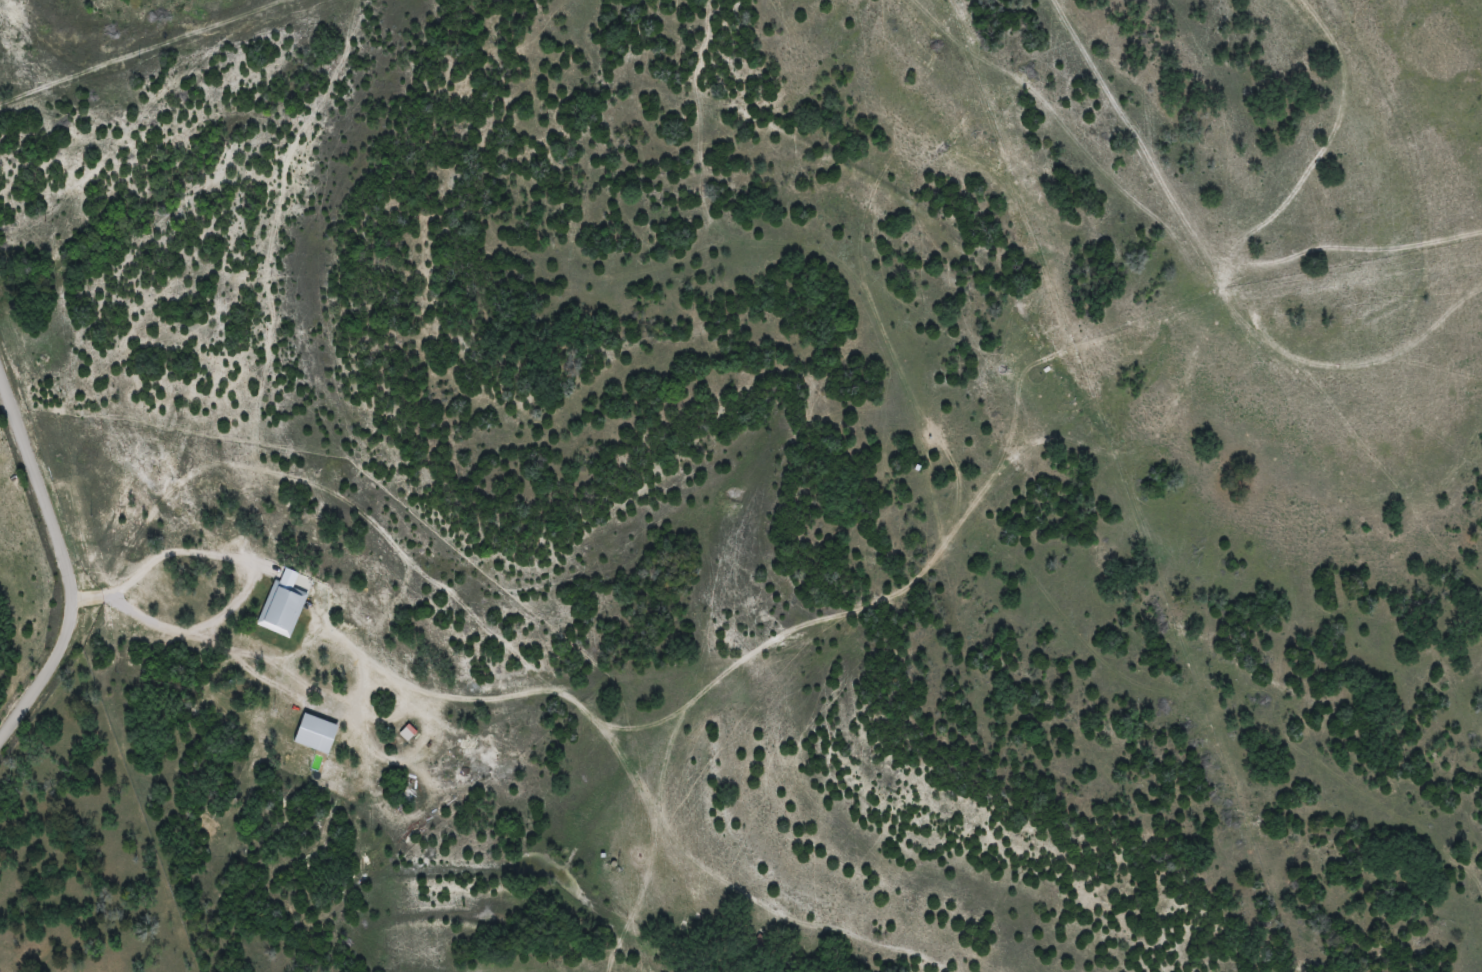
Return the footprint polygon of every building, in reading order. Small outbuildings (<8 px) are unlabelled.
[(254,623),(288,637),(306,593),(272,579),(254,623)]
